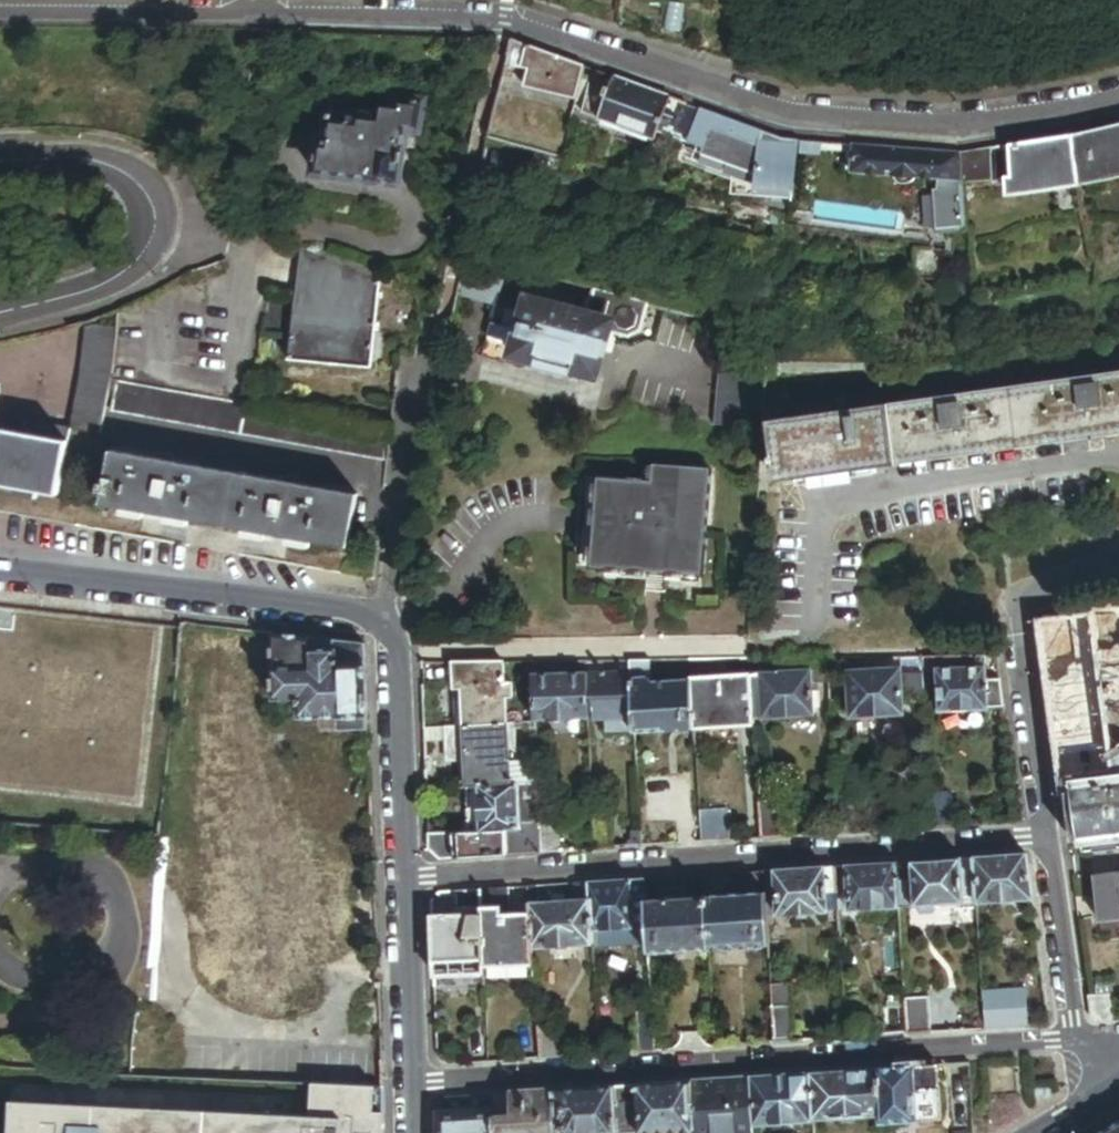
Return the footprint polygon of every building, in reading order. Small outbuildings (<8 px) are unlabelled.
[(512,40),(506,66),(522,72),(519,81),(578,101),(586,67),(512,40)] [(674,98),(616,78),(612,87),(609,86),(606,94),(609,96),(602,117),(660,137),(663,131),(674,98)] [(352,106),(353,102),(354,98),(332,95),(329,112),(314,110),(311,130),(326,133),(325,141),(319,140),(314,173),(399,185),(407,130),(418,132),(422,102),(397,99),(395,108),(381,106),(380,110),(379,117),(351,113),(352,106)] [(760,129),(674,98),(663,131),(708,147),(706,152),(763,172),(764,187),(795,189),(796,179),(800,139),(760,129)] [(381,106),(353,102),(352,106),(380,110),(381,106)] [(1087,132),(1078,134),(1087,177),(1113,172),(1118,170),(1118,125),(1087,132)] [(1087,177),(1078,134),(1015,144),(1019,174),(1021,187),(1087,177)] [(943,150),(857,143),(854,172),(896,176),(897,178),(899,181),(903,183),(906,184),(911,184),(914,184),(918,181),(921,178),(940,179),(943,150)] [(995,147),(964,152),(966,181),(966,183),(998,179),(995,147)] [(964,152),(943,150),(940,179),(966,181),(964,152)] [(1088,183),(1108,179),(1118,177),(1118,170),(1113,172),(1087,177),(1088,183)] [(1060,187),(1081,185),(1088,183),(1087,177),(1021,187),(1021,189),(1021,193),(1060,187)] [(1063,212),(1084,209),(1081,185),(1060,187),(1063,212)] [(952,230),(949,193),(935,194),(938,229),(952,230)] [(969,230),(967,193),(949,193),(952,230),(954,231),(969,230)] [(946,249),(919,249),(919,272),(925,278),(939,278),(947,271),(946,249)] [(301,250),(301,252),(323,256),(360,267),(379,275),(379,272),(362,265),(324,254),(301,250)] [(323,256),(301,252),(290,361),(370,368),(379,275),(360,267),(323,256)] [(611,321),(604,348),(614,350),(618,334),(630,338),(642,332),(649,308),(593,293),(591,297),(590,297),(589,301),(587,300),(585,306),(588,307),(586,311),(587,311),(587,315),(611,321)] [(499,296),(492,325),(509,330),(505,347),(515,350),(527,303),(499,296)] [(597,375),(604,348),(611,321),(587,315),(528,300),(527,303),(515,350),(514,354),(531,358),(530,360),(579,372),(580,371),(597,375)] [(509,330),(492,325),(487,343),(505,347),(509,330)] [(79,376),(70,431),(100,436),(110,380),(116,326),(91,326),(83,330),(79,376)] [(720,360),(715,425),(747,427),(751,362),(720,360)] [(887,405),(895,466),(897,466),(897,458),(929,454),(988,446),(1066,434),(1118,427),(1118,373),(887,405)] [(391,429),(115,382),(110,413),(386,460),(391,429)] [(877,469),(895,466),(887,405),(769,422),(778,483),(799,479),(844,473),(843,466),(855,464),(857,471),(877,469)] [(70,431),(0,418),(0,487),(57,498),(70,431)] [(1067,442),(1066,434),(988,446),(989,454),(1067,442)] [(358,497),(111,452),(105,486),(101,485),(100,493),(104,494),(102,506),(122,509),(189,521),(244,531),(311,543),(349,550),(358,497)] [(930,461),(929,454),(897,458),(897,466),(930,461)] [(878,475),(877,469),(857,471),(855,464),(843,466),(844,473),(799,479),(800,487),(878,475)] [(653,482),(599,478),(592,566),(704,575),(712,470),(654,466),(653,482)] [(188,528),(189,521),(122,509),(121,516),(188,528)] [(309,550),(311,543),(244,531),(243,538),(309,550)] [(141,805),(161,629),(0,611),(0,790),(141,805)] [(1067,795),(1077,793),(1076,788),(1118,782),(1118,751),(1111,752),(1096,639),(1118,636),(1118,612),(1038,622),(1061,795),(1067,795)] [(363,645),(272,635),(273,659),(273,669),(273,697),(298,698),(299,717),(337,717),(336,719),(340,719),(364,720),(366,720),(363,645)] [(1096,639),(1111,752),(1118,751),(1118,636),(1096,639)] [(267,739),(249,673),(246,664),(245,662),(197,656),(268,850),(260,851),(259,847),(243,850),(238,974),(285,963),(279,935),(297,931),(301,941),(319,922),(270,752),(267,739)] [(829,684),(827,658),(810,659),(811,672),(812,685),(818,685),(829,684)] [(923,669),(922,658),(901,658),(902,670),(923,669)] [(937,671),(936,658),(922,658),(923,669),(923,676),(937,676),(937,671)] [(970,669),(970,658),(936,658),(937,671),(970,669)] [(273,659),(246,664),(249,673),(273,669),(273,659)] [(810,659),(790,659),(790,672),(811,672),(810,659)] [(631,673),(630,660),(586,661),(586,674),(631,673)] [(648,677),(648,660),(630,660),(631,673),(631,677),(648,677)] [(504,680),(503,661),(452,663),(453,691),(462,691),(464,725),(506,722),(505,694),(512,693),(512,680),(504,680)] [(586,674),(586,661),(533,662),(533,676),(586,674)] [(878,671),(888,671),(887,663),(877,663),(878,671)] [(1005,708),(1001,681),(986,682),(985,668),(978,668),(970,669),(937,671),(937,676),(940,712),(1005,708)] [(903,690),(924,689),(923,676),(923,669),(902,670),(903,690)] [(903,690),(902,670),(888,671),(878,671),(849,673),(851,718),(904,715),(903,690)] [(751,674),(753,718),(813,716),(812,692),(812,685),(811,672),(790,672),(778,672),(761,672),(751,674)] [(631,677),(631,673),(586,674),(588,718),(607,718),(634,717),(631,677)] [(535,720),(588,718),(586,674),(533,676),(535,720)] [(695,730),(754,726),(753,718),(751,674),(691,677),(692,681),(695,730)] [(635,732),(695,730),(692,681),(653,683),(648,678),(648,677),(631,677),(634,717),(635,732)] [(454,725),(464,725),(462,691),(453,691),(454,725)] [(274,717),(299,717),(298,698),(273,697),(274,717)] [(608,734),(635,732),(634,717),(607,718),(608,734)] [(364,729),(364,720),(340,719),(340,728),(364,729)] [(516,721),(506,722),(508,757),(518,756),(516,721)] [(508,757),(506,722),(464,725),(466,760),(467,787),(478,786),(510,785),(508,757)] [(466,760),(464,725),(454,725),(447,726),(448,741),(448,760),(460,760),(466,760)] [(447,726),(424,727),(424,742),(448,741),(447,726)] [(270,752),(281,750),(278,736),(267,739),(270,752)] [(530,784),(537,783),(536,755),(518,756),(508,757),(510,785),(516,784),(530,784)] [(1067,795),(1073,840),(1082,839),(1084,853),(1118,848),(1118,782),(1076,788),(1077,793),(1067,795)] [(510,785),(478,786),(480,830),(505,829),(518,828),(517,812),(517,803),(516,792),(516,784),(510,785)] [(530,784),(516,784),(516,792),(531,791),(530,784)] [(480,830),(478,786),(467,787),(469,831),(480,830)] [(934,828),(957,827),(954,797),(949,794),(931,795),(934,828)] [(760,839),(782,838),(780,806),(774,801),(758,803),(760,839)] [(728,809),(700,810),(702,842),(730,841),(728,809)] [(539,852),(560,851),(558,823),(539,824),(539,827),(539,852)] [(159,837),(160,827),(149,826),(148,836),(159,837)] [(506,855),(539,852),(539,827),(518,828),(505,829),(506,855)] [(506,855),(505,829),(480,830),(469,831),(464,831),(466,856),(506,855)] [(466,856),(464,831),(457,831),(458,856),(466,856)] [(633,847),(642,846),(641,832),(632,833),(633,847)] [(1026,856),(973,859),(974,871),(976,897),(976,904),(976,905),(1032,902),(1026,856)] [(974,871),(973,859),(961,860),(962,872),(974,871)] [(961,860),(911,863),(914,908),(963,905),(963,898),(962,872),(961,860)] [(911,863),(895,864),(899,908),(914,908),(911,863)] [(899,908),(895,864),(846,867),(847,883),(849,911),(899,908)] [(846,867),(835,868),(837,884),(847,883),(846,867)] [(826,886),(825,868),(775,871),(777,896),(778,915),(828,912),(827,900),(826,886)] [(837,884),(835,868),(825,868),(826,886),(837,885),(837,884)] [(763,872),(762,872),(764,893),(764,896),(777,896),(775,871),(763,872)] [(976,897),(974,871),(962,872),(963,898),(976,897)] [(723,890),(722,875),(704,876),(705,897),(717,896),(723,890)] [(1118,919),(1118,875),(1094,878),(1099,921),(1118,919)] [(705,897),(704,876),(685,877),(686,895),(689,898),(705,897)] [(630,880),(588,883),(589,900),(591,932),(633,929),(633,927),(631,898),(630,880)] [(644,897),(643,880),(630,880),(631,898),(644,897)] [(589,900),(588,883),(574,884),(576,901),(589,900)] [(838,900),(837,885),(826,886),(827,900),(838,900)] [(537,904),(536,886),(527,887),(528,904),(537,904)] [(485,979),(533,977),(531,949),(529,913),(511,914),(502,914),(501,888),(480,890),(484,973),(485,979)] [(511,914),(509,888),(501,888),(502,914),(511,914)] [(664,899),(685,898),(684,888),(663,890),(664,899)] [(484,973),(480,890),(455,891),(456,914),(432,915),(434,975),(484,973)] [(709,950),(768,946),(765,916),(764,896),(764,893),(717,896),(705,897),(709,950)] [(554,902),(566,901),(565,894),(554,894),(554,902)] [(777,896),(764,896),(765,916),(778,915),(777,896)] [(644,900),(644,897),(631,898),(633,927),(646,926),(644,900)] [(648,953),(709,950),(705,897),(689,898),(685,898),(664,899),(644,900),(646,926),(648,953)] [(531,949),(592,946),(591,932),(589,900),(576,901),(566,901),(554,902),(537,904),(528,904),(529,913),(531,949)] [(775,1044),(803,1042),(802,1032),(795,1033),(793,984),(770,986),(775,1044)] [(1099,1023),(1114,1022),(1111,997),(1091,999),(1093,1019),(1099,1023)] [(907,1035),(932,1034),(929,998),(905,999),(907,1035)] [(632,1052),(655,1051),(652,1013),(630,1015),(632,1052)] [(538,1058),(559,1057),(557,1025),(536,1026),(538,1058)] [(940,1089),(938,1067),(922,1068),(924,1090),(940,1089)] [(924,1090),(922,1068),(876,1071),(879,1117),(880,1125),(884,1125),(912,1123),(942,1121),(940,1089),(924,1090)] [(879,1117),(876,1071),(875,1071),(810,1075),(809,1075),(813,1121),(879,1117)] [(813,1121),(809,1075),(749,1079),(753,1127),(813,1123),(813,1121)] [(749,1079),(690,1082),(694,1132),(753,1132),(753,1127),(749,1079)] [(381,1085),(309,1082),(307,1115),(8,1101),(7,1132),(382,1132),(381,1085)] [(690,1082),(635,1086),(639,1132),(673,1132),(694,1132),(690,1082)] [(635,1086),(614,1087),(617,1132),(639,1132),(635,1086)] [(614,1087),(553,1091),(555,1132),(617,1132),(614,1087)] [(553,1091),(493,1095),(494,1109),(495,1132),(555,1132),(553,1091)] [(494,1109),(493,1095),(438,1097),(439,1112),(494,1109)] [(494,1109),(439,1112),(439,1132),(495,1132),(494,1109)] [(1101,1132),(1118,1132),(1118,1122),(1101,1132)] [(912,1128),(912,1123),(884,1125),(885,1130),(888,1132),(910,1131),(912,1128)]
